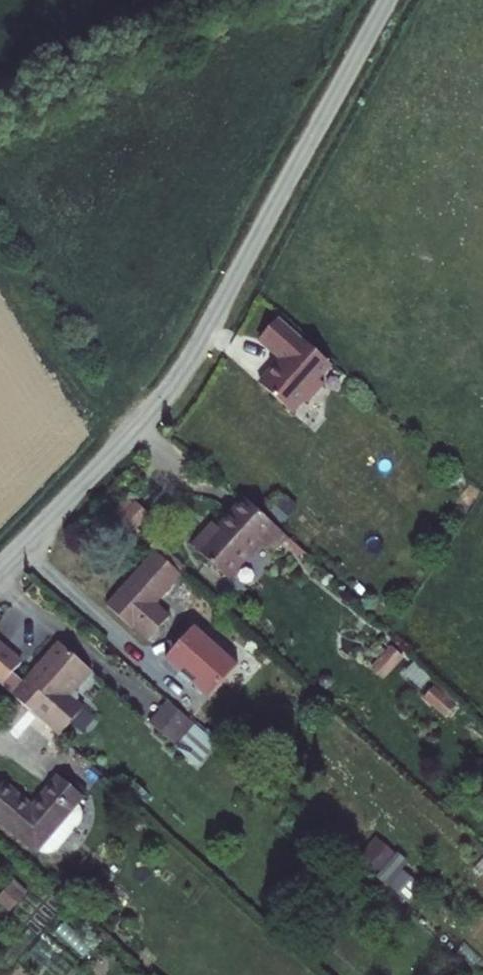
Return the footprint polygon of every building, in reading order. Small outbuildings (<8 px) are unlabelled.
[(310,367),(322,353),(267,303),(248,324),(270,343),(248,368),(281,398),(293,385),(296,388),(313,369),(310,367)] [(206,532),(191,550),(229,584),(266,544),(276,554),(289,541),(243,499),(211,537),(206,532)] [(152,551),(119,591),(162,630),(170,621),(158,608),(182,579),(152,551)] [(119,591),(105,606),(134,632),(138,628),(151,641),(162,630),(119,591)] [(195,628),(165,663),(210,702),(240,666),(195,628)] [(0,681),(22,656),(0,637),(0,681)] [(393,643),(372,665),(385,677),(406,656),(393,643)] [(61,645),(14,699),(60,739),(84,711),(71,699),(93,674),(61,645)] [(435,682),(424,695),(456,723),(467,710),(435,682)] [(194,727),(166,702),(148,722),(175,747),(194,727)] [(0,784),(0,824),(37,856),(86,796),(60,774),(32,806),(2,782),(0,784)] [(379,833),(360,854),(401,890),(420,868),(379,833)]
